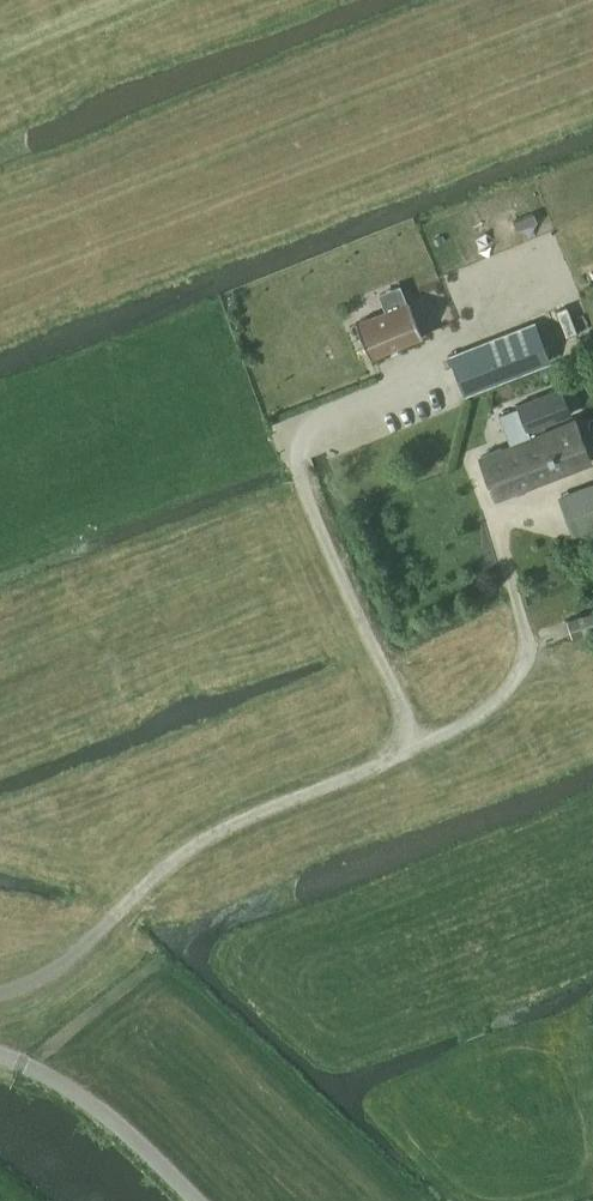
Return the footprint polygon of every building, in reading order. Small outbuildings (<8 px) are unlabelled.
[(409,301),(356,323),(369,356),(422,335),(409,301)] [(537,324),(453,356),(468,394),(551,362),(537,324)] [(500,415),(512,444),(481,456),(496,496),(591,459),(576,419),(530,436),(528,430),(571,413),(560,387),(517,404),(519,408),(500,415)] [(578,535),(592,529),(592,482),(562,494),(578,535)] [(580,542),(567,547),(570,555),(583,550),(580,542)] [(567,619),(572,635),(592,629),(592,610),(567,619)]
